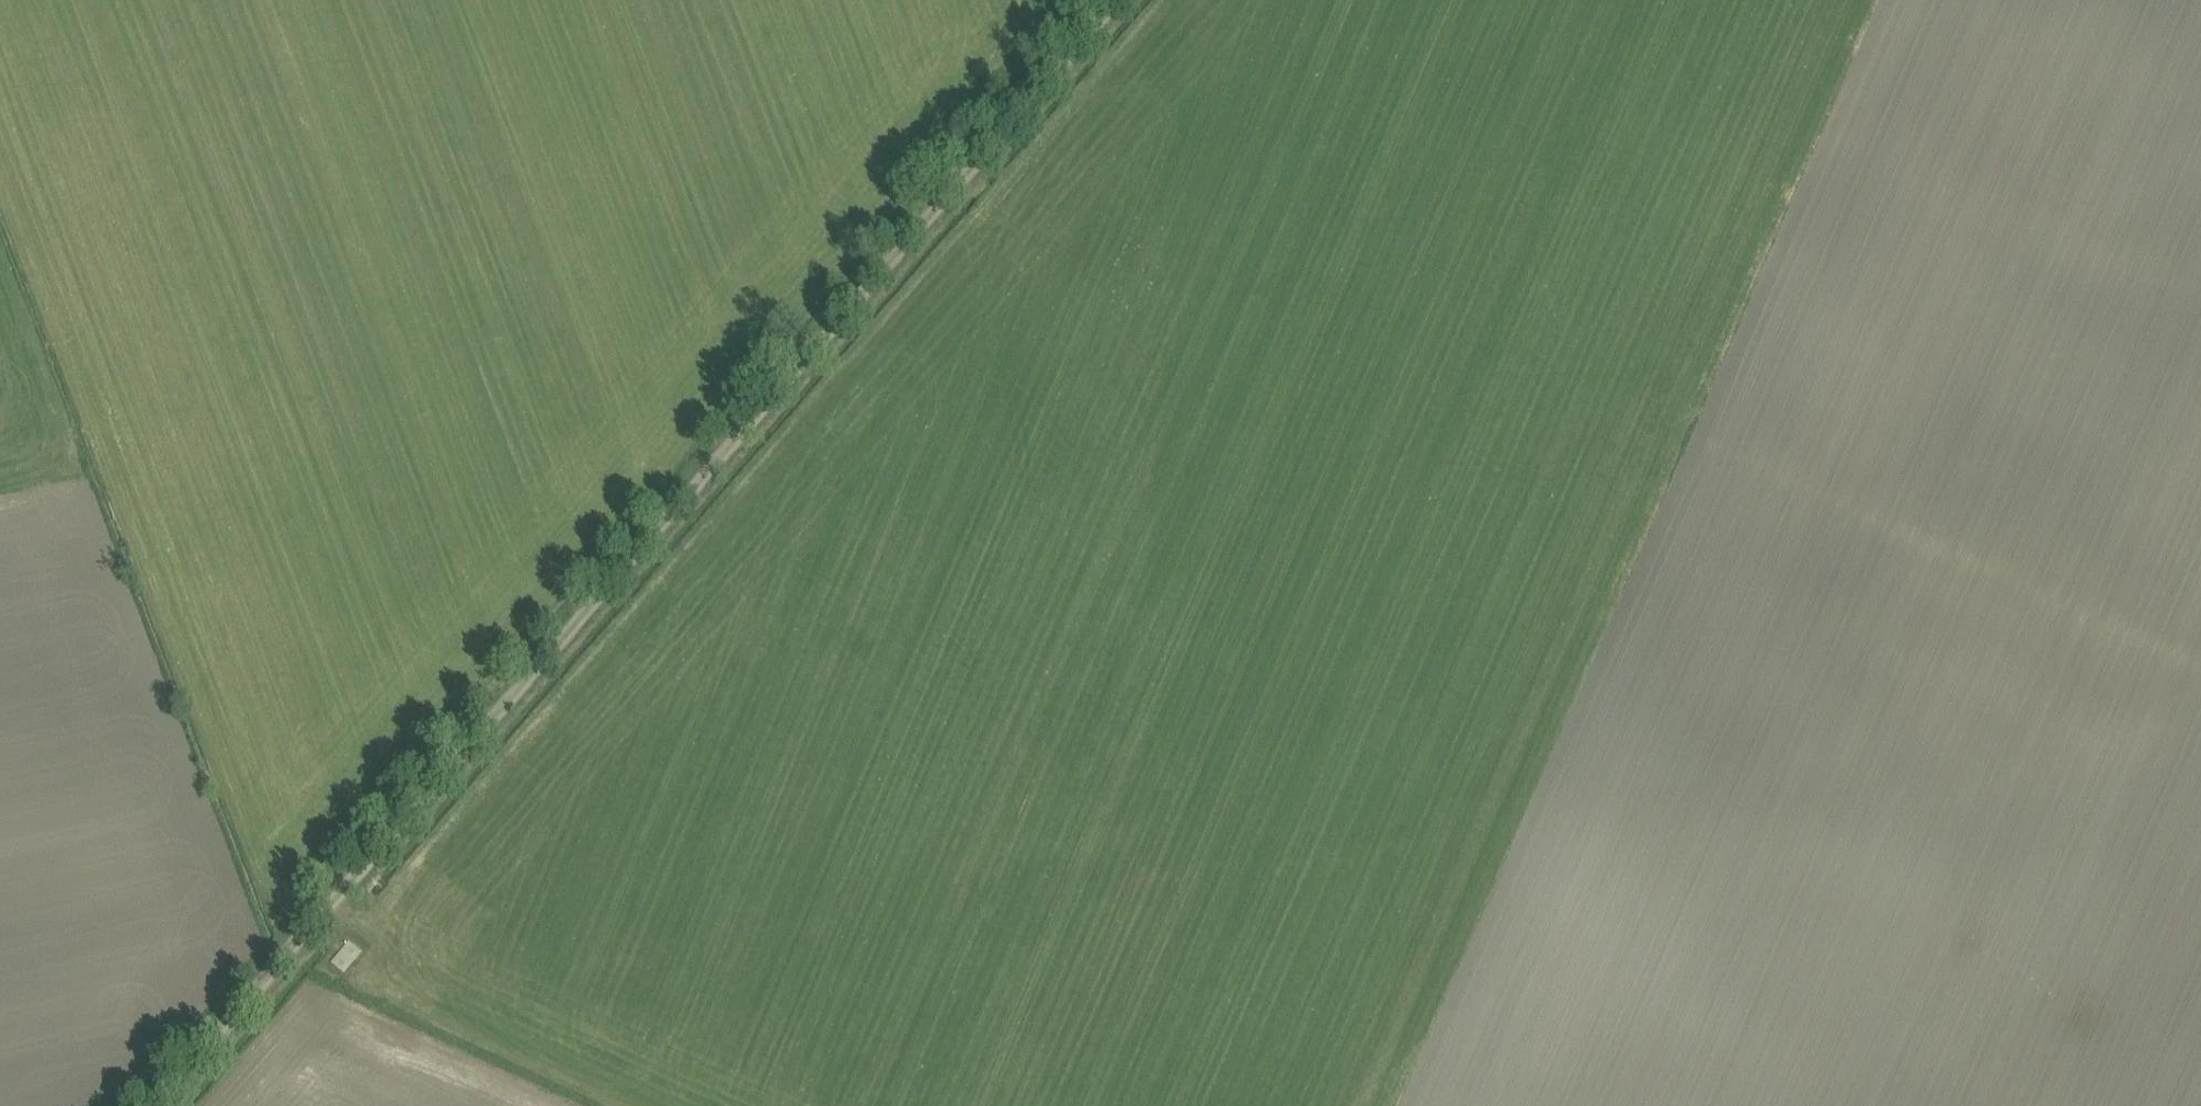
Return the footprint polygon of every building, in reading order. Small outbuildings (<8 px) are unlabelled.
[(348,942),(331,962),(343,972),(360,952),(348,942)]
